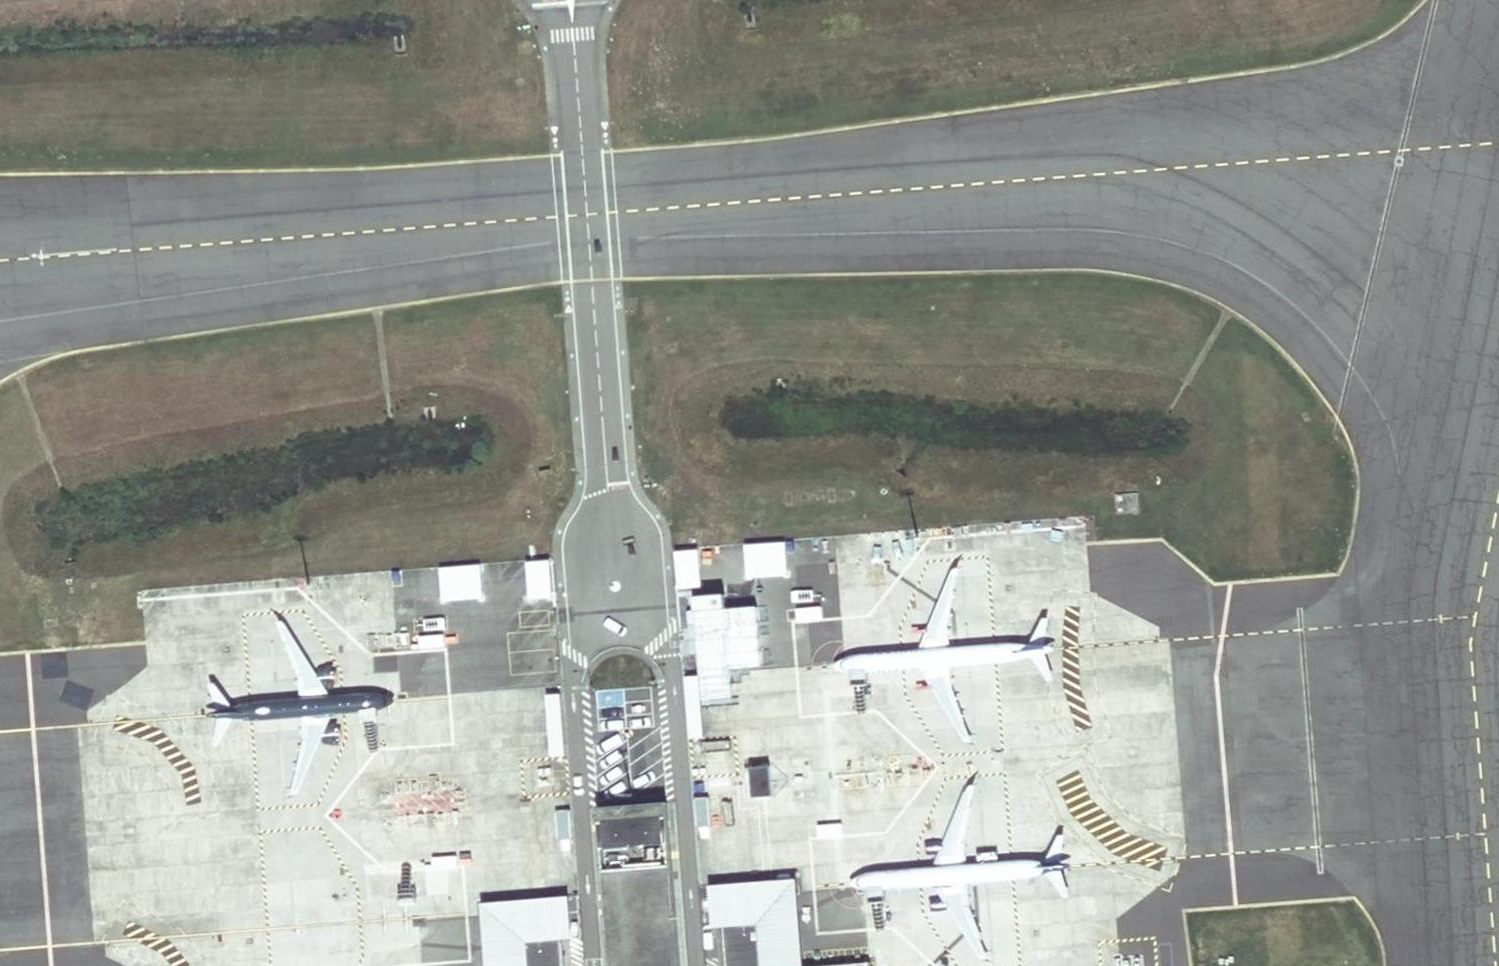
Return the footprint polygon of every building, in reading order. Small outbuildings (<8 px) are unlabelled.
[(667,803),(598,808),(610,965),(680,965),(667,803)] [(798,885),(798,876),(707,883),(710,927),(723,926),(726,965),(805,965),(798,885)] [(562,938),(574,937),(571,895),(479,901),(480,916),(485,965),(564,965),(562,938)]
